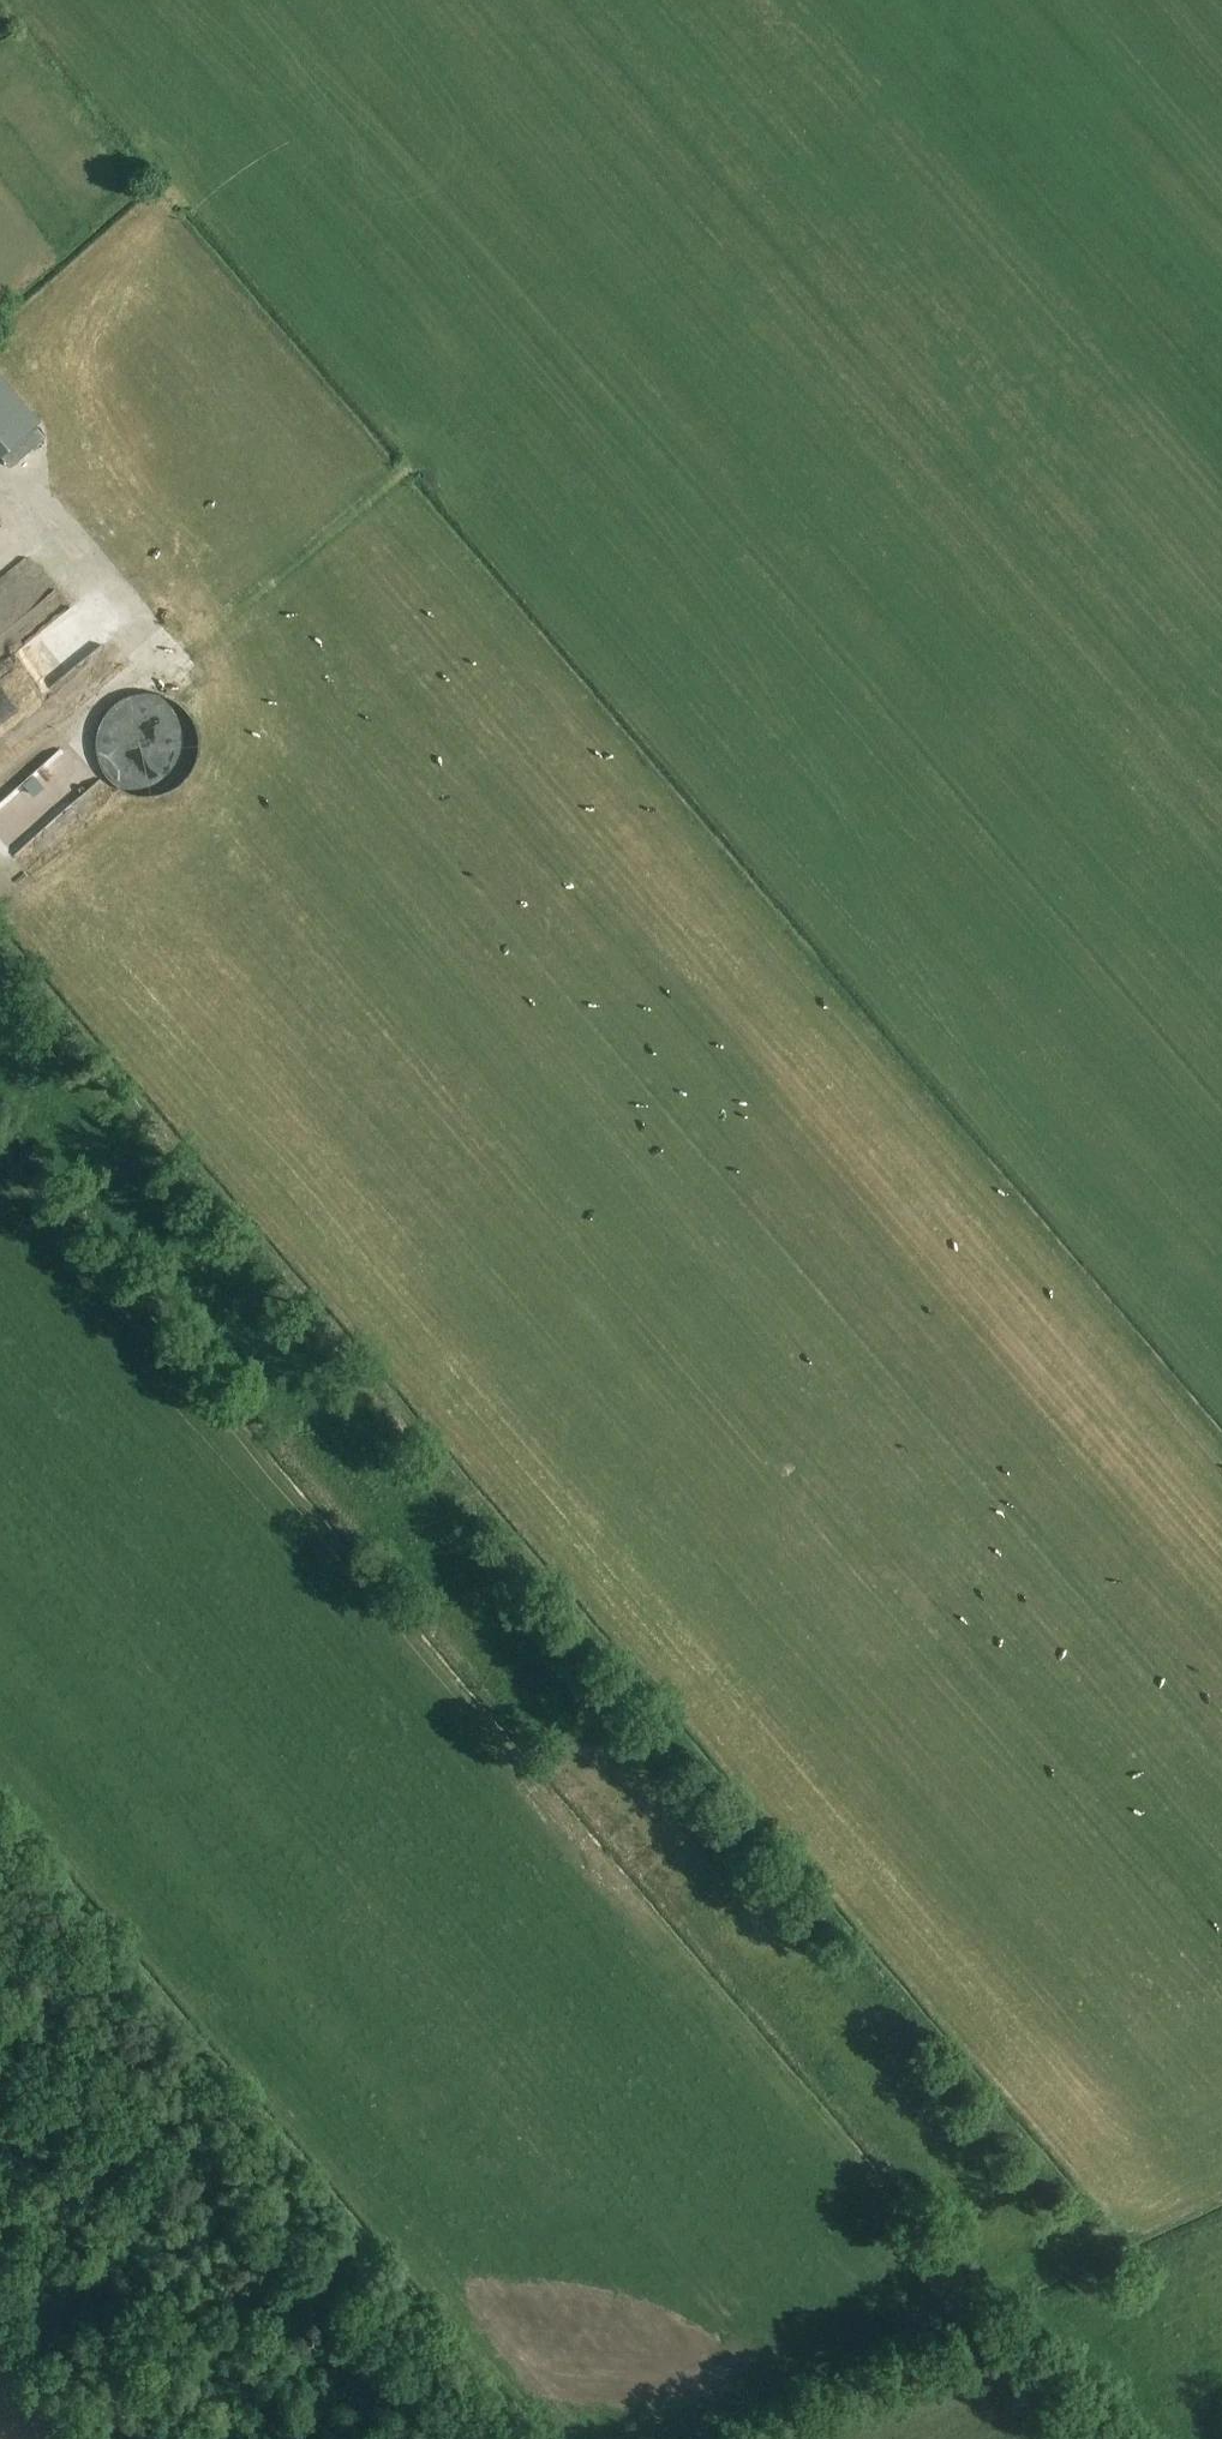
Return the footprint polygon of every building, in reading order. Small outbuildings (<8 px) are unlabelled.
[(10,657),(7,654),(25,640),(24,639),(36,629),(30,622),(54,604),(45,592),(0,627),(0,665),(10,657)] [(56,633),(72,625),(64,610),(48,619),(56,633)] [(60,689),(104,662),(94,646),(82,653),(85,657),(53,677),(60,689)] [(21,694),(0,668),(0,711),(21,694)]
